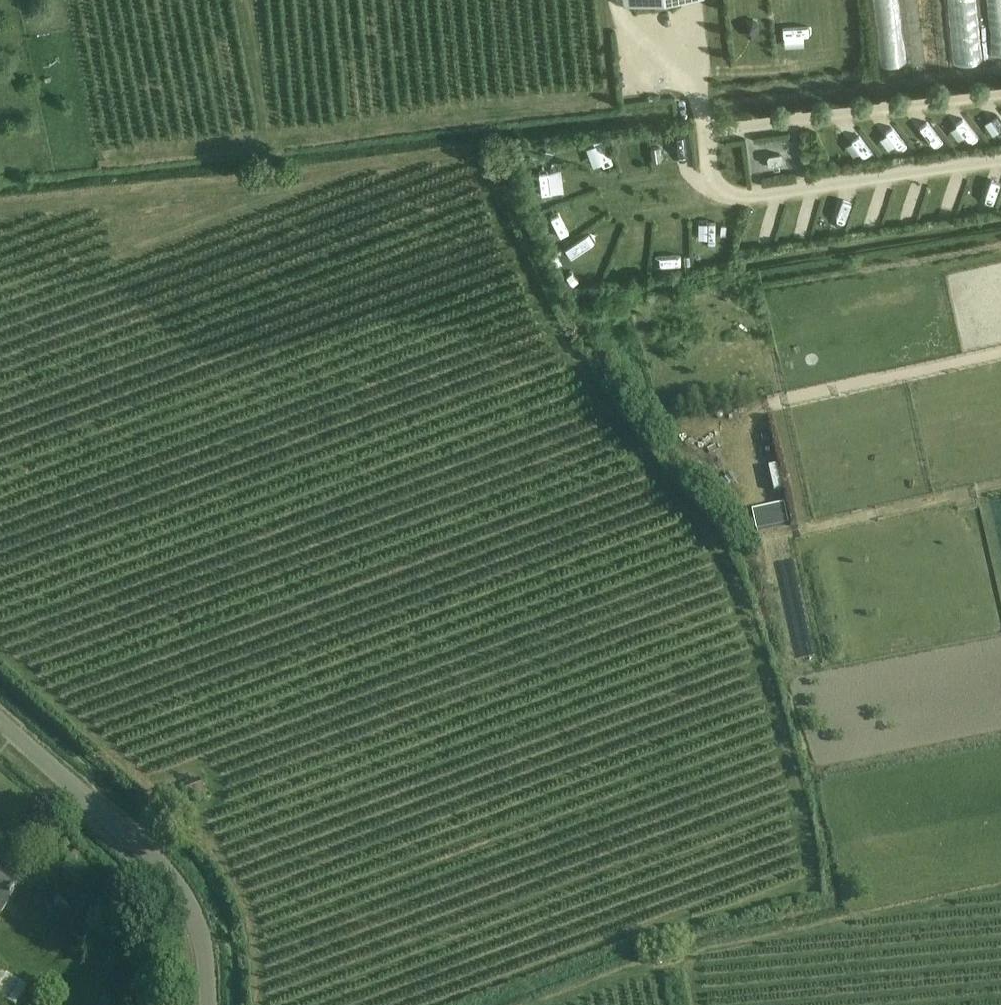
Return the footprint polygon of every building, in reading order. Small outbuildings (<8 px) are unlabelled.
[(746,18),(741,23),(742,30),(747,35),(754,34),(759,29),(758,22),(753,18),(746,18)] [(659,146),(651,147),(652,160),(661,159),(659,146)] [(770,154),(767,157),(768,163),(771,164),(773,164),(779,163),(781,163),(783,160),(783,154),(780,153),(770,154)] [(182,787),(187,801),(205,794),(199,780),(182,787)] [(0,871),(0,904),(4,906),(9,898),(10,899),(15,892),(13,891),(17,884),(19,885),(20,884),(0,871)] [(11,1004),(18,1004),(28,988),(0,971),(0,998),(11,1004)]
